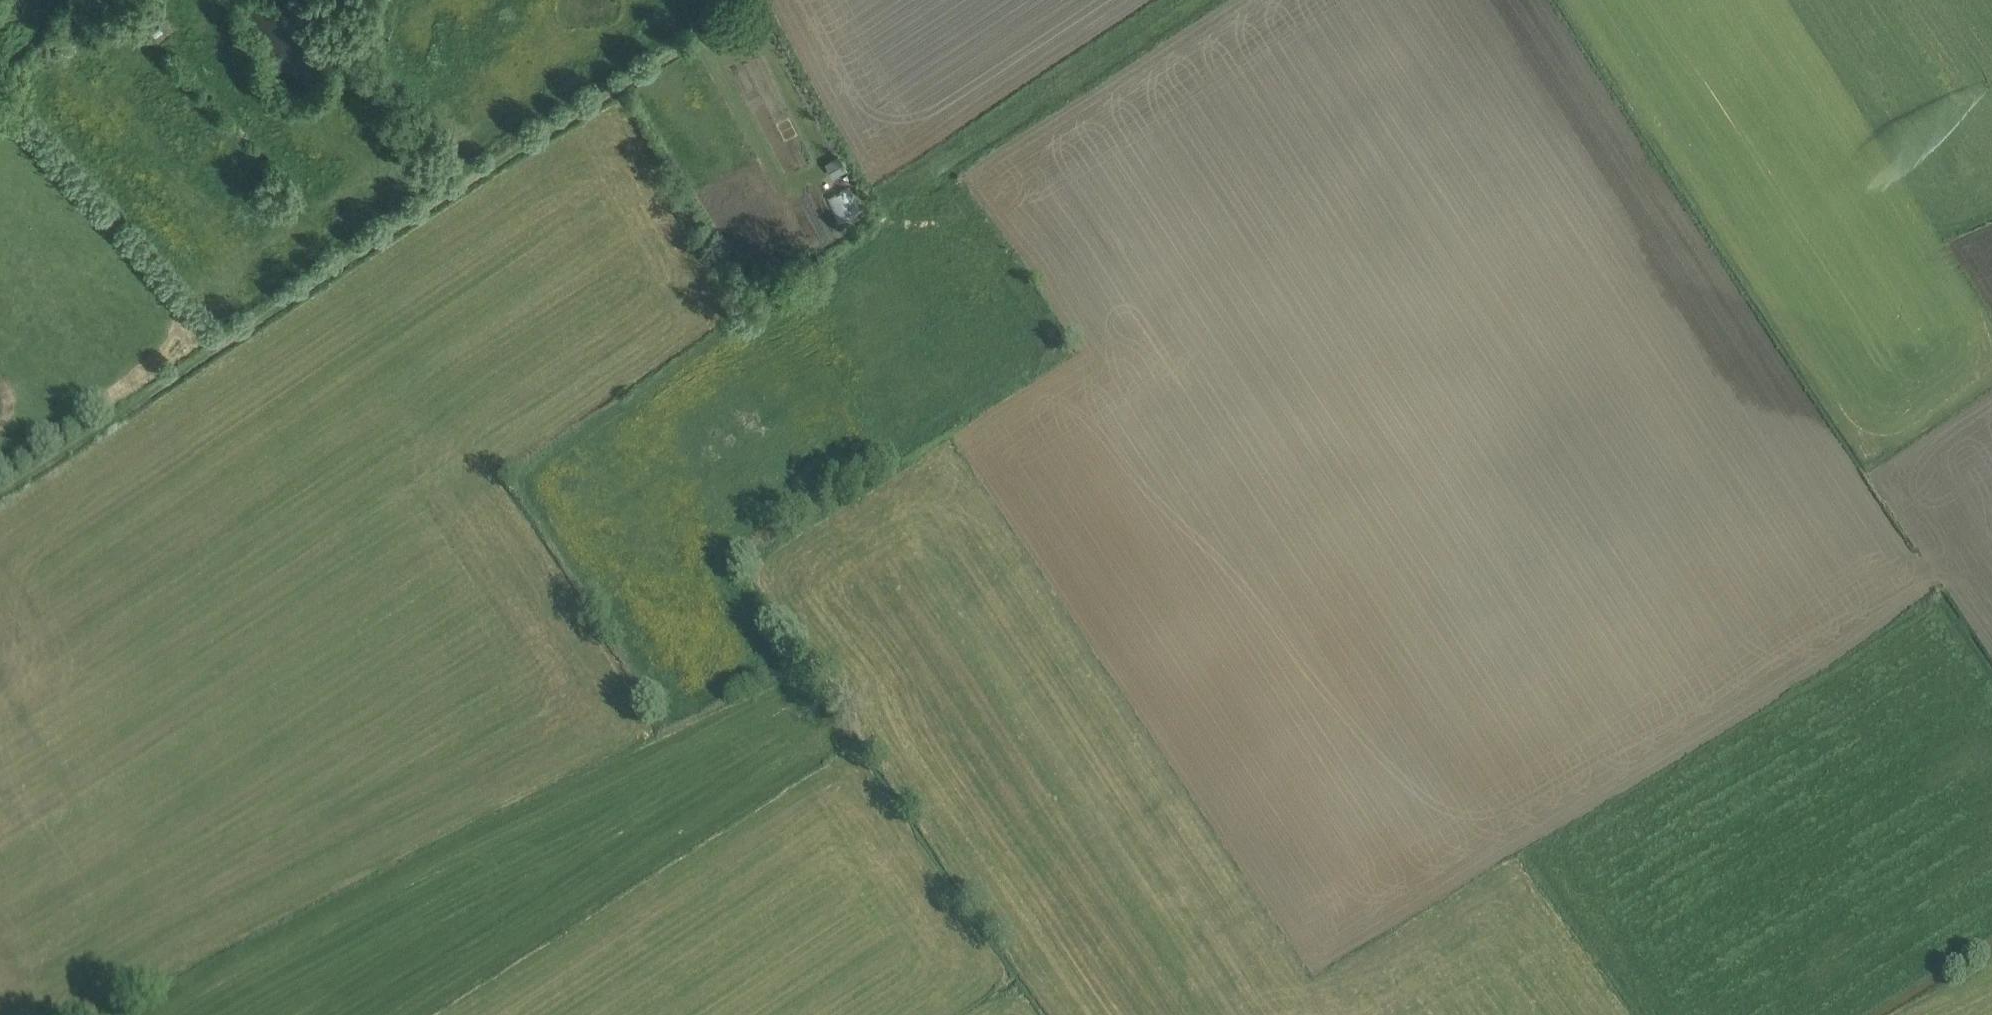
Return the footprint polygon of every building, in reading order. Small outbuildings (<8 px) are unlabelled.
[(839,155),(828,161),(835,174),(846,168),(839,155)]
